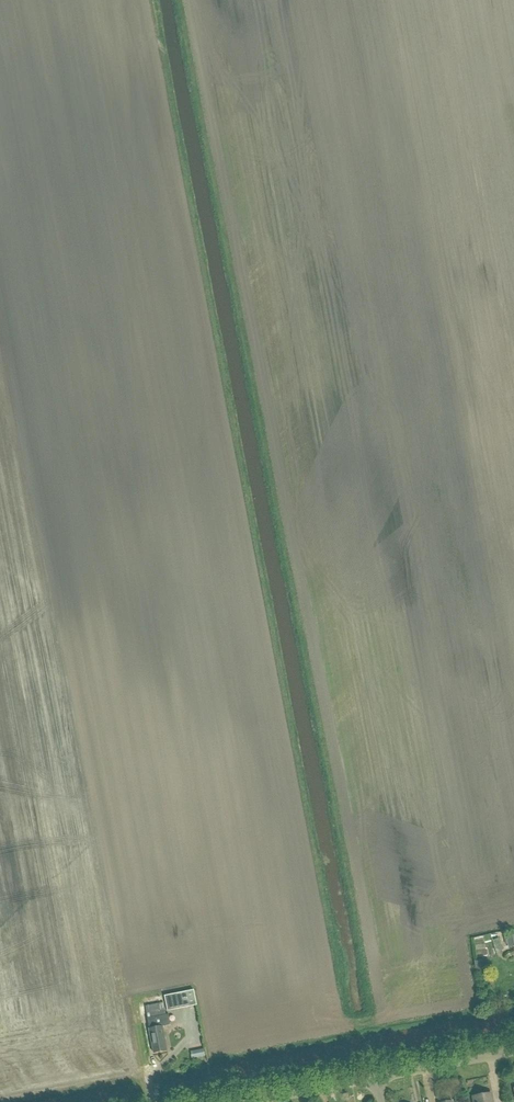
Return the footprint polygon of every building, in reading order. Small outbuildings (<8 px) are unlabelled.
[(503,936),(506,947),(513,945),(513,933),(503,936)] [(167,1010),(187,1006),(184,992),(164,996),(167,1010)] [(154,1054),(167,1051),(163,1027),(171,1026),(168,1016),(148,1020),(150,1030),(149,1030),(154,1054)]
